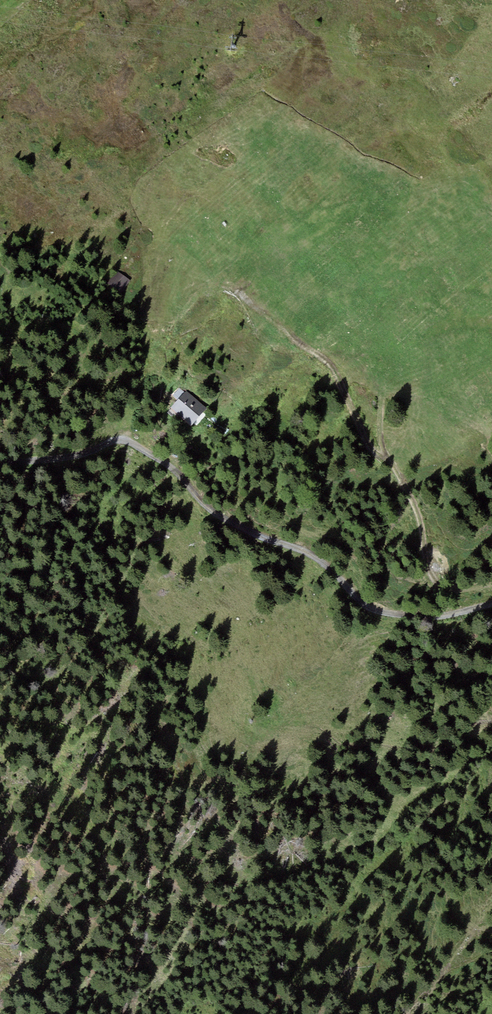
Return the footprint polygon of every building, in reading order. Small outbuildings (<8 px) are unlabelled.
[(116,295),(129,280),(118,270),(104,285),(116,295)] [(207,408),(186,391),(185,392),(179,387),(172,396),(178,401),(171,408),(192,426),(207,408)]
